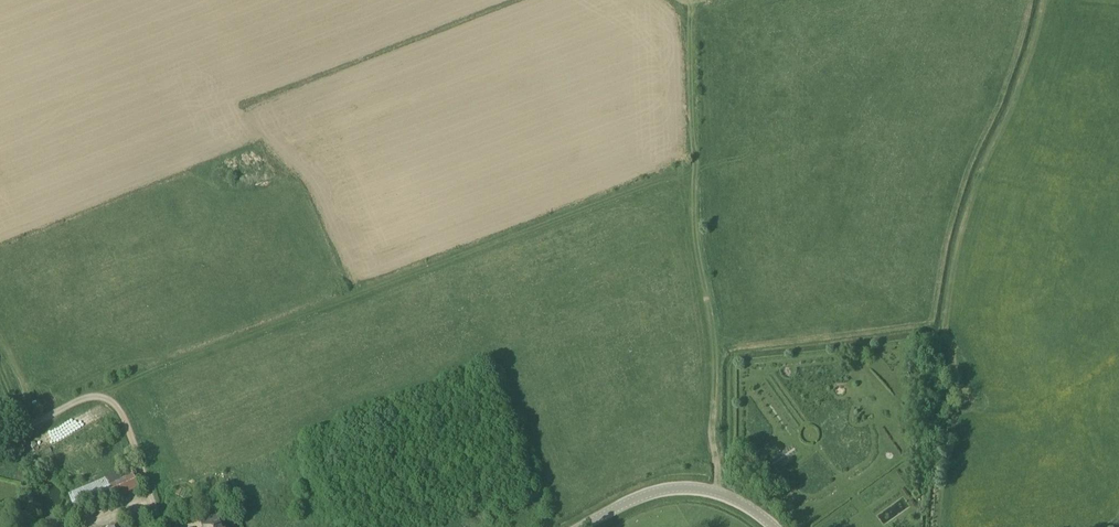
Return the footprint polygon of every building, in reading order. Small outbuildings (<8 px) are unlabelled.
[(67,494),(73,508),(109,492),(113,500),(138,489),(129,467),(67,494)] [(55,517),(32,526),(58,526),(55,517)]
